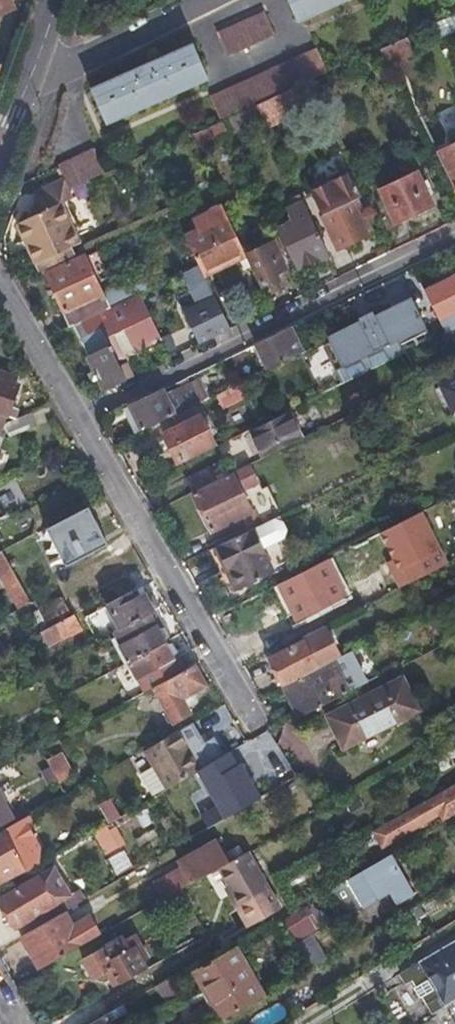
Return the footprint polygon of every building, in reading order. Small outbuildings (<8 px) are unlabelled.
[(16,9),(12,0),(0,0),(0,15),(16,9)] [(298,21),(345,0),(289,0),(298,21)] [(276,36),(265,12),(217,33),(228,57),(276,36)] [(414,51),(407,36),(380,48),(383,56),(390,53),(394,61),(414,51)] [(193,44),(92,89),(107,123),(208,78),(193,44)] [(307,82),(328,72),(317,49),(210,98),(222,122),(223,121),(257,105),(307,82)] [(387,64),(394,61),(390,53),(383,56),(387,64)] [(268,128),(318,105),(307,82),(257,105),(264,119),(268,128)] [(230,135),(264,119),(257,105),(223,121),(230,135)] [(200,149),(228,137),(221,121),(193,134),(200,149)] [(440,152),(454,182),(454,144),(440,152)] [(94,149),(58,166),(65,179),(70,190),(106,173),(94,149)] [(339,250),(369,235),(353,200),(362,196),(349,169),(309,189),(339,250)] [(417,172),(381,189),(396,223),(433,205),(417,172)] [(71,248),(80,243),(61,204),(74,198),(70,190),(65,179),(43,190),(38,204),(34,215),(18,223),(37,264),(71,248)] [(289,208),(303,201),(300,194),(286,201),(289,208)] [(300,269),(329,255),(303,201),(289,208),(285,210),(291,221),(279,227),(300,269)] [(205,276),(246,256),(222,206),(194,220),(199,230),(186,236),(205,276)] [(264,287),(289,274),(280,254),(282,253),(274,237),(260,244),(262,247),(248,253),(264,287)] [(71,248),(37,264),(40,272),(75,256),(71,248)] [(98,252),(85,257),(94,276),(106,270),(98,252)] [(47,273),(72,326),(74,325),(109,308),(103,294),(94,276),(85,257),(84,255),(47,273)] [(195,268),(180,273),(189,302),(205,297),(195,268)] [(446,333),(454,329),(454,274),(454,273),(448,269),(444,271),(441,279),(444,283),(426,292),(446,333)] [(141,276),(103,294),(109,308),(138,294),(147,290),(141,276)] [(160,341),(138,294),(109,308),(74,325),(105,390),(133,377),(130,370),(126,372),(123,365),(147,353),(145,349),(160,341)] [(231,330),(215,296),(184,310),(200,345),(231,330)] [(427,332),(411,297),(375,314),(372,311),(356,318),(358,322),(327,336),(347,381),(399,357),(397,346),(427,332)] [(291,327),(257,344),(269,369),(303,352),(291,327)] [(309,355),(315,384),(327,381),(322,353),(309,355)] [(11,407),(20,384),(16,383),(18,377),(0,371),(0,435),(1,436),(5,424),(9,414),(16,417),(19,410),(11,407)] [(131,405),(143,430),(175,414),(176,415),(200,403),(188,378),(174,384),(178,390),(166,396),(163,389),(131,405)] [(442,386),(454,413),(454,380),(442,386)] [(247,396),(241,385),(218,397),(225,409),(247,396)] [(31,413),(5,424),(11,437),(37,425),(31,413)] [(302,439),(290,413),(252,431),(265,457),(302,439)] [(216,443),(202,415),(164,434),(178,462),(216,443)] [(186,478),(193,492),(232,473),(226,462),(212,469),(211,466),(186,478)] [(193,493),(212,531),(232,521),(239,536),(253,529),(265,523),(263,519),(279,511),(267,486),(261,488),(249,465),(234,472),(234,473),(193,493)] [(109,544),(89,506),(47,528),(67,566),(109,544)] [(383,573),(392,592),(446,565),(419,511),(371,535),(389,570),(383,573)] [(275,518),(253,530),(263,549),(285,538),(288,530),(284,522),(275,518)] [(240,590),(275,573),(273,569),(294,558),(297,550),(293,541),(285,538),(263,549),(253,530),(253,529),(239,536),(218,546),(240,590)] [(211,549),(233,594),(240,590),(218,546),(211,549)] [(2,550),(0,552),(0,573),(20,609),(32,602),(2,550)] [(346,596),(328,559),(279,584),(296,616),(318,605),(320,610),(346,596)] [(116,564),(103,570),(108,581),(121,575),(116,564)] [(141,596),(137,589),(131,593),(134,600),(141,596)] [(150,613),(154,610),(158,604),(153,595),(146,596),(145,594),(141,596),(134,600),(131,593),(108,605),(121,628),(150,613)] [(50,646),(83,629),(76,614),(73,616),(63,596),(40,609),(49,628),(42,632),(50,646)] [(154,610),(150,613),(158,628),(165,628),(155,609),(154,610)] [(117,637),(130,661),(165,642),(165,641),(169,636),(165,628),(158,628),(150,613),(121,628),(114,632),(117,637)] [(270,659),(284,686),(289,683),(333,660),(340,657),(324,625),(302,637),(304,641),(270,659)] [(125,664),(130,661),(117,637),(112,639),(125,664)] [(130,661),(146,691),(154,687),(181,672),(173,656),(178,651),(173,642),(166,644),(165,642),(130,661)] [(300,717),(349,691),(333,660),(289,683),(295,695),(290,698),(300,717)] [(207,685),(196,664),(181,672),(154,687),(173,722),(191,713),(183,698),(207,685)] [(403,678),(328,716),(345,748),(419,710),(403,678)] [(295,695),(289,683),(284,686),(290,698),(295,695)] [(168,789),(202,768),(179,731),(146,750),(156,767),(142,774),(153,794),(167,786),(168,789)] [(287,769),(276,751),(223,781),(234,799),(287,769)] [(74,775),(62,753),(47,760),(60,783),(74,775)] [(218,784),(229,802),(234,799),(223,781),(218,784)] [(440,815),(444,821),(454,814),(454,785),(441,793),(373,832),(383,848),(440,815)] [(0,792),(0,826),(14,818),(0,792)] [(121,817),(111,798),(100,804),(110,823),(121,817)] [(10,871),(13,875),(25,869),(22,863),(30,859),(32,862),(37,859),(35,856),(39,854),(30,839),(26,841),(16,823),(4,830),(6,833),(0,837),(0,876),(10,871)] [(109,830),(119,847),(126,843),(117,825),(109,830)] [(109,830),(107,826),(96,833),(107,855),(119,848),(119,847),(109,830)] [(163,899),(230,862),(217,840),(179,862),(182,868),(155,884),(163,899)] [(271,891),(249,852),(220,868),(230,885),(234,892),(230,894),(239,909),(271,891)] [(397,906),(414,896),(391,855),(330,891),(344,915),(361,905),(362,906),(388,891),(397,906)] [(40,865),(37,859),(32,862),(30,859),(22,863),(25,869),(27,872),(40,865)] [(56,867),(0,900),(16,928),(56,904),(72,895),(56,867)] [(200,923),(182,889),(151,907),(162,924),(172,918),(182,935),(200,923)] [(67,911),(86,900),(80,890),(72,895),(56,904),(62,914),(67,911)] [(293,944),(327,926),(312,903),(302,909),(280,922),(293,944)] [(43,967),(101,933),(91,916),(75,925),(67,911),(62,914),(21,937),(32,956),(39,969),(43,967)] [(121,983),(147,968),(144,962),(149,959),(135,934),(126,939),(124,936),(83,959),(95,979),(108,972),(112,980),(116,986),(121,983)] [(326,960),(312,935),(294,946),(309,970),(326,960)] [(400,974),(406,985),(413,981),(416,987),(414,988),(420,999),(422,997),(426,1003),(431,1013),(454,999),(454,941),(400,974)] [(265,996),(237,946),(193,971),(221,1021),(265,996)] [(167,1002),(179,995),(173,983),(171,978),(159,984),(167,1002)] [(285,1015),(277,1004),(255,1019),(258,1023),(271,1023),(285,1015)] [(109,1021),(127,1012),(123,1005),(90,1023),(110,1023),(109,1021)]
